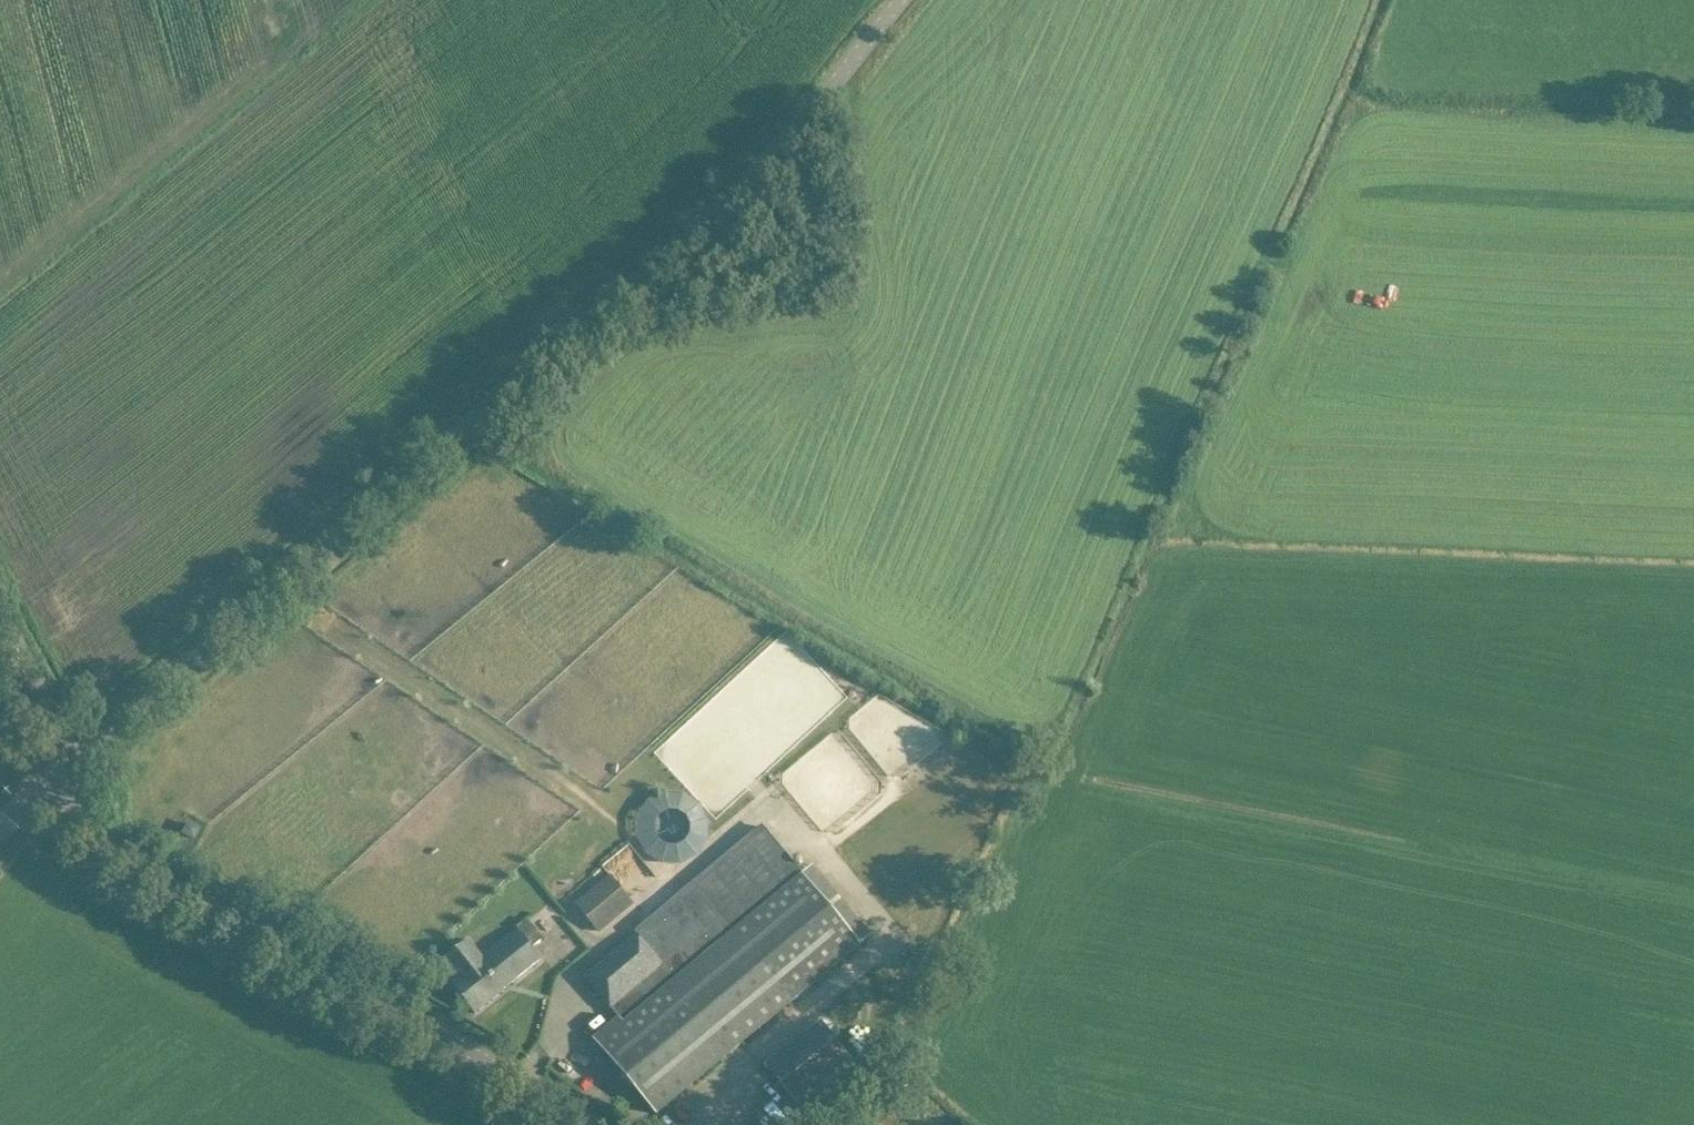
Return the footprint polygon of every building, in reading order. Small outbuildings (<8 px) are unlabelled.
[(200,829),(190,824),(184,834),(194,839),(200,829)] [(593,1040),(656,1114),(861,943),(765,828),(585,977),(600,996),(610,988),(619,999),(610,1007),(619,1018),(593,1039),(593,1038),(592,1039),(593,1040)] [(598,933),(634,904),(610,875),(575,903),(598,933)] [(470,938),(444,959),(459,978),(451,985),(475,1014),(502,992),(500,989),(540,956),(517,928),(483,955),(470,938)]
